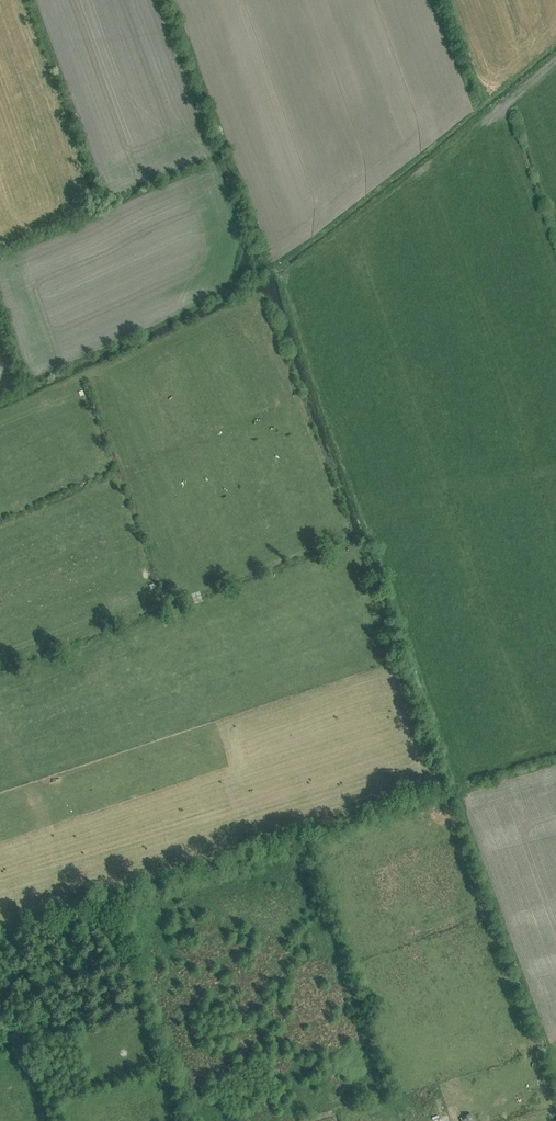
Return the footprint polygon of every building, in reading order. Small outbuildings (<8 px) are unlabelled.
[(16,1054),(29,1049),(23,1031),(10,1036),(16,1054)]
